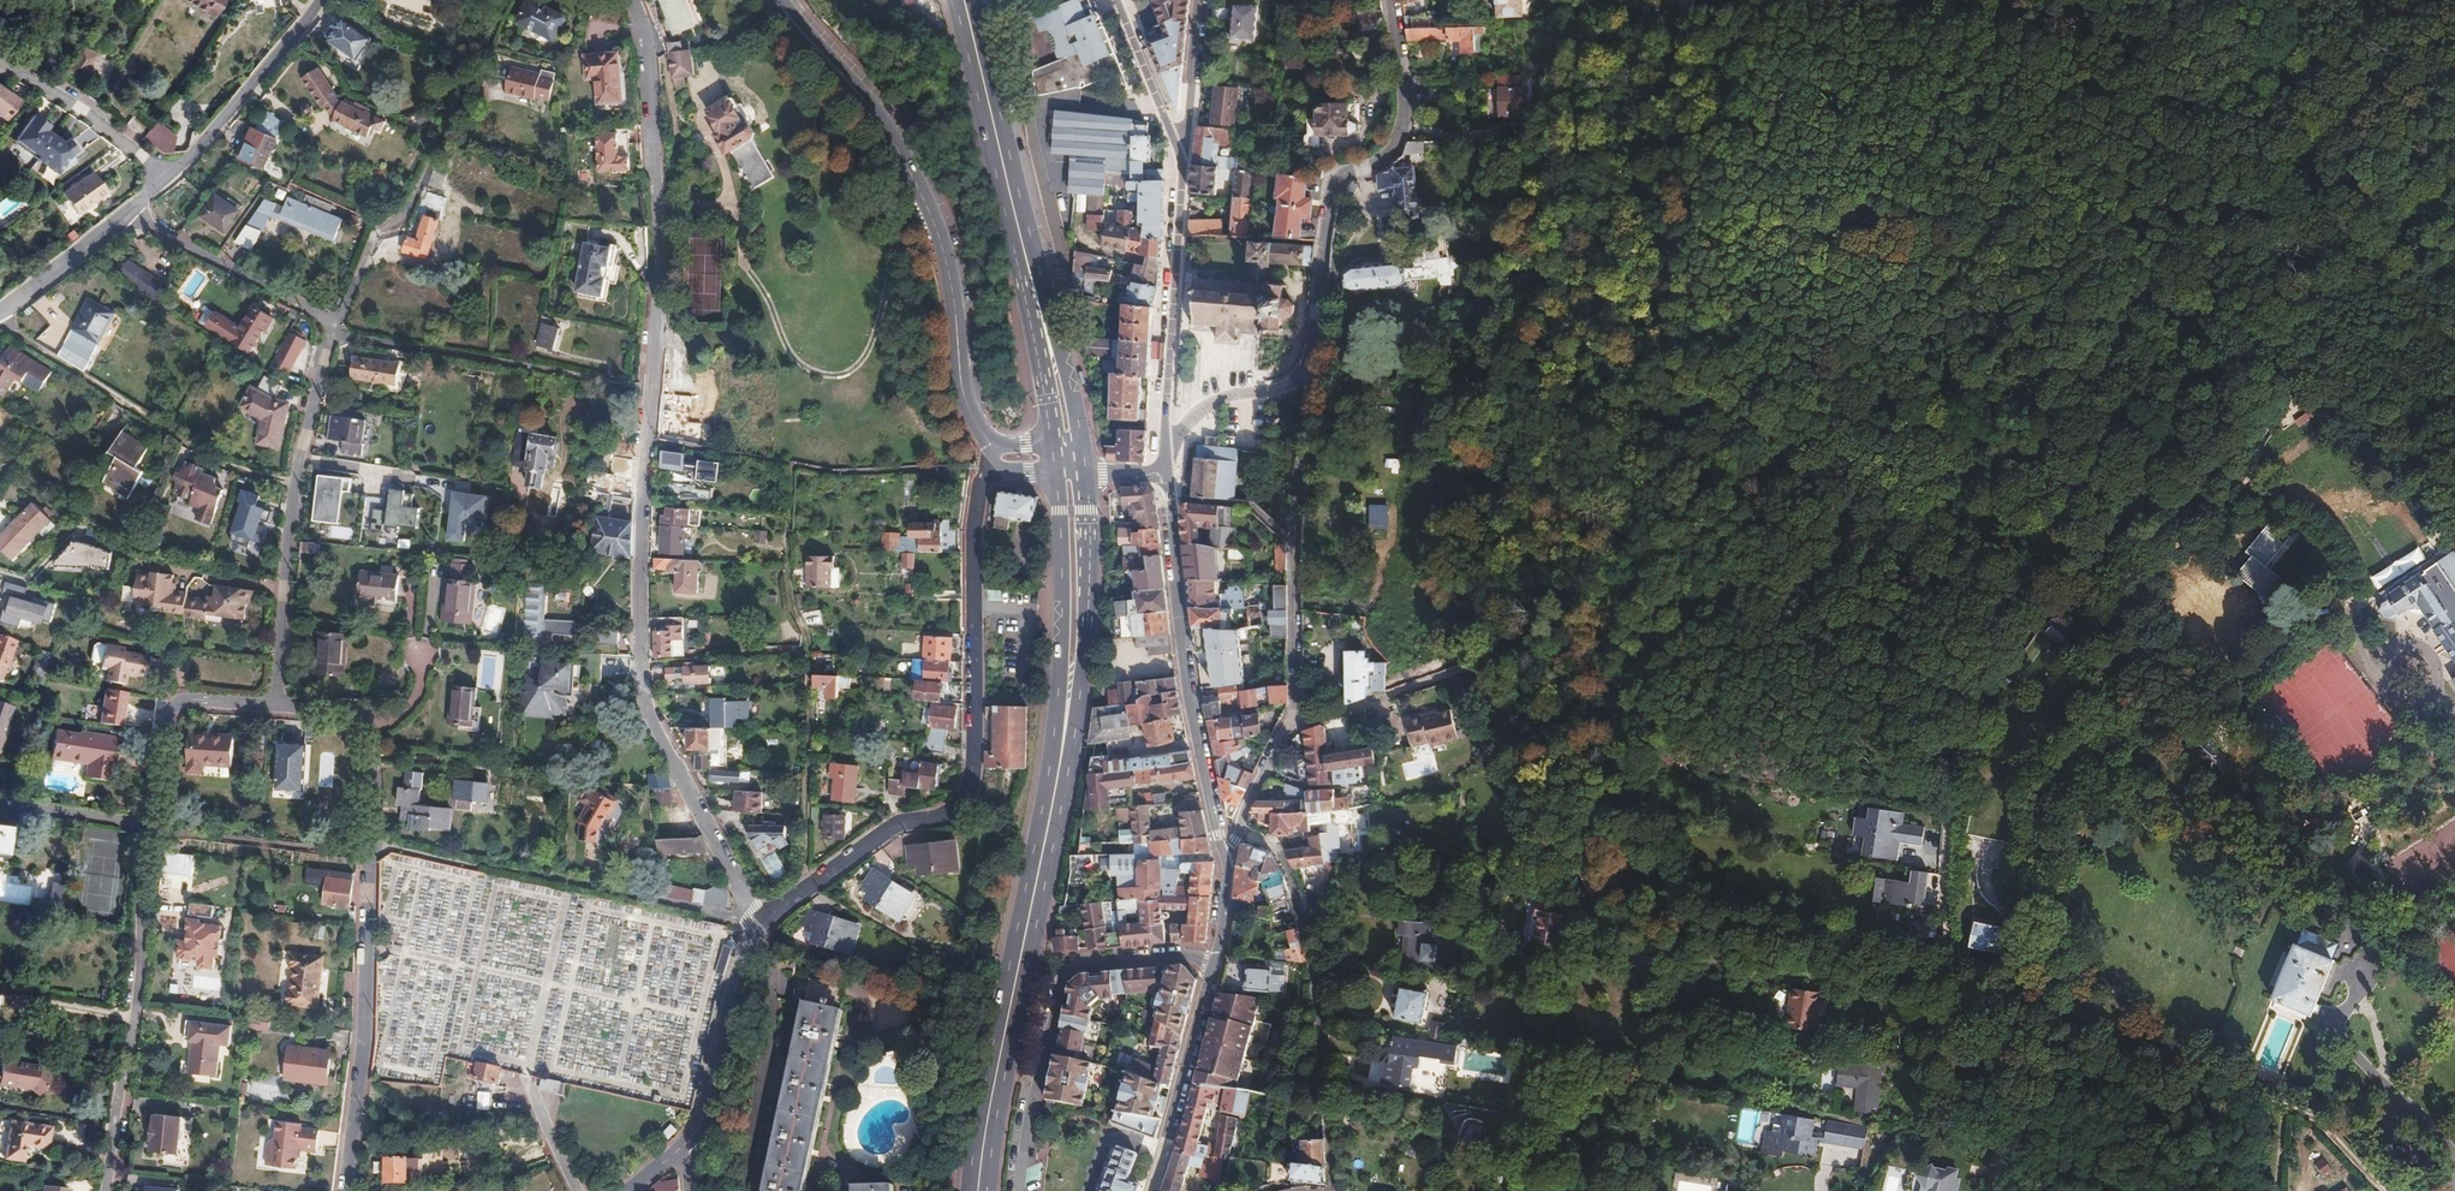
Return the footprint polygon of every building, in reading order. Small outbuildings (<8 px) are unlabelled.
[(210,14),(218,0),(186,0),(210,14)] [(659,4),(673,38),(694,29),(682,0),(668,0),(659,4)] [(1104,20),(1100,21),(1099,19),(1101,14),(1100,12),(1099,11),(1098,10),(1096,10),(1094,10),(1093,11),(1090,17),(1088,16),(1085,8),(1082,0),(1065,0),(1066,2),(1035,14),(1041,30),(1048,27),(1057,48),(1065,68),(1045,76),(1036,79),(1038,95),(1053,92),(1082,87),(1084,83),(1084,81),(1115,68),(1118,69),(1120,62),(1104,20)] [(1187,0),(1148,0),(1159,26),(1170,21),(1185,20),(1187,0)] [(1494,16),(1518,16),(1518,0),(1494,0),(1494,16)] [(1678,19),(1690,19),(1692,0),(1680,0),(1678,19)] [(550,45),(563,24),(545,12),(543,14),(539,12),(540,10),(529,3),(528,4),(526,3),(518,16),(520,17),(516,24),(550,45)] [(1250,41),(1253,7),(1231,5),(1227,38),(1250,41)] [(1384,37),(1382,26),(1380,12),(1361,10),(1360,35),(1373,36),(1384,37)] [(1444,27),(1443,15),(1402,16),(1404,28),(1434,27),(1444,27)] [(353,58),(369,36),(342,18),(340,17),(325,39),(353,58)] [(759,38),(775,26),(767,17),(752,29),(759,38)] [(1180,65),(1184,25),(1185,20),(1170,21),(1159,26),(1141,34),(1157,73),(1180,65)] [(1480,34),(1480,26),(1478,26),(1444,27),(1434,27),(1404,28),(1405,40),(1445,38),(1445,41),(1457,40),(1459,43),(1459,52),(1472,52),(1471,34),(1479,33),(1480,34)] [(690,51),(689,42),(673,45),(674,53),(690,51)] [(617,100),(619,52),(588,51),(587,72),(596,73),(595,99),(617,100)] [(694,75),(690,51),(674,53),(667,54),(672,87),(684,85),(683,76),(694,75)] [(1045,76),(1065,68),(1057,61),(1029,72),(1036,79),(1045,76)] [(1588,81),(1588,63),(1578,64),(1578,81),(1588,81)] [(1176,107),(1180,65),(1157,73),(1172,109),(1176,107)] [(363,114),(342,102),(340,104),(335,100),(332,98),(333,96),(314,68),(298,78),(318,107),(323,103),(336,112),(332,118),(366,137),(376,118),(365,111),(363,114)] [(539,69),(538,75),(509,68),(503,92),(533,98),(533,96),(547,100),(554,72),(539,69)] [(1521,115),(1521,88),(1513,88),(1513,84),(1515,84),(1516,81),(1525,80),(1525,75),(1521,75),(1521,73),(1515,73),(1515,76),(1495,77),(1496,116),(1521,115)] [(1232,127),(1235,87),(1234,87),(1213,84),(1210,124),(1232,127)] [(6,121),(20,102),(0,87),(0,117),(6,121)] [(1363,128),(1357,124),(1353,124),(1353,108),(1352,108),(1352,107),(1351,105),(1350,103),(1348,102),(1344,102),(1340,106),(1340,108),(1322,108),(1322,120),(1319,123),(1319,139),(1353,140),(1353,138),(1363,137),(1363,128)] [(750,143),(752,141),(734,108),(712,120),(720,135),(714,138),(725,158),(728,156),(749,195),(771,182),(750,143)] [(48,166),(58,173),(78,155),(82,149),(80,147),(57,132),(44,117),(35,112),(30,117),(16,139),(23,143),(30,151),(41,158),(48,166)] [(1130,147),(1130,121),(1054,114),(1050,157),(1072,159),(1068,197),(1076,198),(1081,198),(1087,200),(1087,198),(1101,199),(1103,179),(1104,173),(1130,175),(1130,147)] [(168,155),(180,135),(155,120),(143,140),(168,155)] [(1146,162),(1146,137),(1144,137),(1144,124),(1144,122),(1130,121),(1130,147),(1130,175),(1130,181),(1140,181),(1140,162),(1146,162)] [(1226,145),(1227,130),(1195,126),(1191,166),(1224,169),(1232,170),(1233,160),(1210,157),(1211,144),(1226,145)] [(261,171),(275,138),(272,137),(250,128),(236,159),(261,171)] [(633,168),(631,130),(598,132),(600,169),(633,168)] [(1456,150),(1456,140),(1453,140),(1424,141),(1424,151),(1456,150)] [(1416,153),(1415,142),(1410,142),(1405,142),(1401,154),(1416,153)] [(1450,152),(1425,154),(1425,163),(1451,162),(1450,152)] [(1211,196),(1213,180),(1222,181),(1224,169),(1191,166),(1188,194),(1211,196)] [(1416,215),(1412,168),(1395,169),(1380,172),(1378,174),(1379,188),(1395,186),(1398,216),(1416,215)] [(95,170),(64,193),(79,214),(110,191),(95,170)] [(1248,202),(1252,172),(1232,170),(1229,200),(1248,202)] [(1160,181),(1160,172),(1143,172),(1143,181),(1160,181)] [(1160,223),(1160,210),(1160,181),(1143,181),(1140,181),(1130,181),(1130,175),(1104,173),(1103,179),(1126,181),(1125,194),(1129,195),(1129,200),(1137,201),(1136,222),(1129,221),(1129,211),(1116,210),(1115,224),(1125,226),(1143,229),(1142,237),(1159,239),(1160,223)] [(442,190),(447,179),(434,174),(430,184),(442,190)] [(1301,199),(1304,177),(1281,175),(1276,174),(1269,238),(1296,239),(1299,216),(1308,217),(1310,200),(1301,199)] [(5,223),(26,207),(14,191),(0,202),(0,217),(5,223)] [(423,259),(442,201),(424,195),(408,240),(403,239),(399,251),(423,259)] [(236,210),(214,197),(202,218),(224,231),(236,210)] [(329,208),(304,198),(300,207),(325,217),(329,208)] [(1098,230),(1101,199),(1087,198),(1087,200),(1084,228),(1098,230)] [(268,219),(331,243),(339,223),(325,217),(300,207),(286,202),(284,206),(265,199),(234,242),(252,251),(260,231),(263,231),(268,219)] [(1244,237),(1248,202),(1229,200),(1225,237),(1244,237)] [(1220,236),(1221,223),(1185,222),(1183,237),(1199,236),(1220,236)] [(1121,250),(1125,226),(1115,224),(1103,223),(1100,246),(1121,250)] [(1157,258),(1159,239),(1142,237),(1143,229),(1125,226),(1121,250),(1135,252),(1135,254),(1147,256),(1157,258)] [(644,246),(643,227),(632,227),(633,246),(644,246)] [(575,296),(602,300),(606,278),(601,277),(596,276),(599,264),(604,265),(608,265),(611,247),(582,242),(578,262),(581,263),(579,271),(577,270),(573,290),(576,290),(575,296)] [(1308,265),(1310,247),(1248,243),(1246,273),(1251,274),(1263,274),(1264,263),(1308,265)] [(1425,257),(1424,244),(1411,245),(1413,261),(1431,259),(1431,256),(1425,257)] [(1109,282),(1109,271),(1086,268),(1087,255),(1072,253),(1070,278),(1096,281),(1109,282)] [(1156,278),(1157,258),(1147,256),(1146,267),(1132,264),(1131,277),(1116,275),(1116,283),(1124,283),(1154,286),(1156,278)] [(157,301),(168,284),(129,258),(118,275),(157,301)] [(1421,278),(1419,267),(1404,269),(1395,263),(1355,267),(1344,273),(1346,287),(1354,289),(1359,290),(1395,287),(1402,281),(1421,278)] [(1280,298),(1281,285),(1262,284),(1263,274),(1251,274),(1250,283),(1211,281),(1189,280),(1186,326),(1215,329),(1214,342),(1232,343),(1234,329),(1278,332),(1279,319),(1285,319),(1290,315),(1291,305),(1286,299),(1280,298)] [(1095,293),(1096,281),(1070,278),(1069,290),(1095,293)] [(1148,342),(1150,304),(1154,286),(1124,283),(1123,304),(1120,341),(1148,342)] [(112,313),(86,300),(58,358),(84,370),(112,313)] [(205,327),(249,352),(270,317),(251,307),(239,328),(213,313),(205,327)] [(534,345),(549,347),(552,328),(537,325),(534,345)] [(304,346),(287,337),(270,369),(287,378),(304,346)] [(1146,377),(1148,342),(1120,341),(1085,339),(1084,357),(1119,359),(1118,364),(1099,363),(1098,373),(1110,374),(1138,377),(1146,377)] [(47,373),(5,347),(0,355),(0,397),(11,379),(35,393),(47,373)] [(393,386),(396,365),(351,359),(349,380),(393,386)] [(1136,409),(1138,377),(1110,374),(1108,421),(1144,421),(1144,410),(1136,409)] [(258,443),(278,448),(288,404),(276,397),(281,387),(264,376),(257,389),(252,387),(243,405),(264,419),(258,443)] [(2312,415),(2290,382),(2276,391),(2275,398),(2271,413),(2283,430),(2295,423),(2297,426),(2312,415)] [(673,427),(676,400),(659,399),(657,417),(656,435),(660,436),(659,439),(710,449),(711,442),(683,437),(683,429),(673,427)] [(359,448),(363,425),(331,419),(327,443),(342,445),(340,457),(359,460),(361,448),(359,448)] [(554,453),(556,439),(539,437),(540,423),(520,421),(516,468),(518,468),(544,471),(546,471),(546,468),(552,468),(555,466),(556,459),(554,456),(548,456),(548,453),(554,453)] [(1146,448),(1144,431),(1118,431),(1117,447),(1146,448)] [(132,468),(144,449),(117,432),(106,451),(113,456),(99,478),(124,496),(133,482),(140,486),(143,485),(146,480),(145,477),(132,468)] [(1218,447),(1219,437),(1206,436),(1205,446),(1218,447)] [(1229,500),(1234,448),(1218,447),(1205,446),(1195,445),(1190,496),(1229,500)] [(1147,461),(1146,450),(1146,448),(1117,447),(1109,446),(1108,460),(1147,461)] [(665,496),(713,501),(715,487),(704,486),(705,479),(717,481),(719,462),(698,459),(697,471),(694,471),(695,462),(682,461),(682,453),(662,451),(660,467),(692,471),(690,484),(666,482),(665,496)] [(237,513),(244,499),(215,485),(214,488),(206,484),(209,477),(195,471),(197,468),(179,459),(174,470),(170,468),(165,478),(170,480),(165,489),(183,497),(180,503),(190,507),(186,516),(201,523),(208,506),(231,517),(234,511),(237,513)] [(630,498),(630,481),(608,471),(608,466),(585,464),(582,490),(595,491),(605,486),(630,498)] [(542,487),(544,471),(518,468),(516,484),(542,487)] [(350,479),(318,475),(313,521),(335,523),(339,492),(348,493),(350,479)] [(1156,530),(1151,494),(1144,488),(1116,488),(1119,507),(1125,507),(1128,518),(1125,519),(1127,524),(1108,521),(1109,530),(1113,530),(1113,546),(1118,545),(1131,546),(1131,534),(1155,530),(1156,530)] [(411,495),(384,491),(382,511),(372,510),(370,530),(379,531),(380,525),(415,529),(418,509),(410,508),(411,495)] [(484,498),(452,493),(445,540),(461,543),(464,525),(479,527),(484,498)] [(1042,524),(1043,508),(1039,501),(1034,496),(996,493),(990,532),(1005,534),(1007,523),(1015,523),(1016,521),(1042,524)] [(1215,526),(1214,505),(1209,505),(1175,502),(1180,542),(1199,545),(1198,525),(1215,526)] [(1370,503),(1369,529),(1389,529),(1389,504),(1370,503)] [(687,524),(689,509),(665,507),(664,515),(660,514),(660,521),(687,524)] [(42,525),(26,508),(0,534),(0,547),(10,557),(42,525)] [(628,548),(629,522),(596,516),(590,548),(628,556),(628,548)] [(952,553),(952,532),(947,532),(947,521),(909,520),(909,534),(898,533),(898,530),(884,530),(884,552),(952,553)] [(2264,566),(2288,536),(2269,521),(2245,550),(2251,555),(2236,574),(2266,598),(2281,580),(2264,566)] [(691,553),(692,527),(660,524),(658,551),(691,553)] [(328,537),(353,540),(354,528),(330,525),(328,537)] [(754,542),(768,542),(768,530),(755,530),(754,542)] [(1159,565),(1155,530),(1131,534),(1131,546),(1142,546),(1143,556),(1123,557),(1124,568),(1130,568),(1159,565)] [(312,561),(314,542),(299,541),(297,560),(312,561)] [(1224,581),(1220,549),(1199,545),(1180,542),(1184,578),(1211,580),(1224,581)] [(73,546),(55,567),(109,568),(109,551),(80,543),(73,546)] [(1275,544),(1276,572),(1285,572),(1284,544),(1275,544)] [(1248,561),(1248,551),(1226,549),(1226,559),(1248,561)] [(2452,550),(2436,561),(2433,557),(2378,592),(2384,602),(2380,605),(2378,610),(2381,615),(2390,616),(2408,603),(2411,607),(2418,608),(2421,606),(2437,629),(2434,631),(2454,662),(2454,554),(2452,550)] [(839,555),(812,554),(811,585),(838,586),(839,555)] [(911,568),(911,555),(901,555),(901,568),(911,568)] [(696,591),(698,559),(658,557),(658,564),(666,565),(666,568),(670,571),(674,571),(674,590),(696,591)] [(468,625),(471,583),(466,583),(468,566),(448,564),(447,581),(442,581),(439,622),(468,625)] [(1162,591),(1159,565),(1130,568),(1133,593),(1141,593),(1162,591)] [(395,608),(398,576),(360,571),(357,598),(376,600),(375,606),(395,608)] [(242,603),(243,591),(214,587),(213,598),(205,597),(205,604),(183,602),(184,599),(169,598),(169,593),(167,593),(167,587),(168,587),(169,584),(169,576),(148,574),(148,578),(134,577),(131,606),(149,608),(149,612),(182,615),(182,620),(219,623),(220,618),(243,620),(245,603),(242,603)] [(1240,609),(1242,596),(1224,595),(1223,591),(1212,590),(1211,580),(1184,578),(1188,605),(1217,607),(1240,609)] [(545,632),(547,584),(527,583),(525,631),(545,632)] [(1284,607),(1284,586),(1272,585),(1272,607),(1284,607)] [(250,604),(251,591),(243,591),(242,603),(245,603),(250,604)] [(1165,612),(1164,600),(1162,591),(1141,593),(1133,593),(1132,593),(1133,600),(1127,600),(1126,599),(1109,600),(1111,618),(1129,616),(1165,612)] [(53,607),(12,595),(8,610),(5,610),(1,623),(17,628),(19,619),(48,627),(53,607)] [(1220,628),(1217,607),(1188,605),(1190,626),(1203,627),(1220,628)] [(1260,626),(1257,612),(1256,605),(1244,606),(1247,627),(1260,626)] [(1284,640),(1284,610),(1268,613),(1269,638),(1284,640)] [(1168,636),(1165,612),(1129,616),(1111,618),(1106,619),(1109,640),(1125,638),(1126,639),(1168,636)] [(578,633),(578,618),(546,619),(546,634),(578,633)] [(2069,638),(2052,622),(2048,618),(2041,627),(2040,628),(2061,647),(2069,638)] [(1206,650),(1203,627),(1190,626),(1194,652),(1204,651),(1206,650)] [(1237,682),(1230,628),(1220,628),(1203,627),(1206,650),(1210,686),(1217,685),(1237,682)] [(653,656),(670,656),(669,629),(652,630),(653,656)] [(317,632),(313,673),(344,676),(348,635),(317,632)] [(11,640),(0,637),(0,677),(11,640)] [(948,663),(950,638),(925,637),(923,637),(922,661),(925,661),(948,663)] [(1383,692),(1385,663),(1367,663),(1367,655),(1364,654),(1361,637),(1348,637),(1347,651),(1345,651),(1344,653),(1341,653),(1340,677),(1345,678),(1345,705),(1358,701),(1363,694),(1380,694),(1383,692)] [(144,674),(147,656),(122,651),(123,647),(104,644),(100,669),(107,670),(105,681),(125,684),(127,670),(144,674)] [(2114,650),(2101,664),(2109,671),(2122,657),(2114,650)] [(564,694),(564,675),(567,676),(565,717),(578,718),(580,676),(594,677),(595,668),(616,669),(617,654),(569,651),(568,661),(567,662),(535,660),(534,675),(518,674),(516,706),(518,706),(518,712),(544,714),(545,709),(558,709),(560,693),(564,694)] [(681,667),(663,667),(663,680),(682,679),(682,687),(695,687),(695,682),(709,682),(708,665),(693,666),(693,661),(681,662),(681,667)] [(947,683),(948,663),(925,661),(923,682),(947,683)] [(47,679),(49,670),(37,668),(35,676),(47,679)] [(848,688),(849,677),(813,675),(812,687),(821,687),(821,690),(826,690),(826,697),(837,698),(838,688),(848,688)] [(877,687),(889,687),(889,677),(877,677),(877,687)] [(1175,692),(1174,685),(1173,677),(1117,683),(1119,704),(1149,700),(1149,696),(1175,692)] [(947,689),(947,683),(923,682),(916,681),(915,701),(939,703),(940,690),(941,689),(947,689)] [(1250,688),(1249,681),(1237,682),(1237,689),(1250,688)] [(1238,697),(1237,689),(1237,682),(1217,685),(1220,700),(1238,697)] [(449,683),(445,721),(458,722),(457,727),(478,729),(480,703),(474,703),(476,685),(449,683)] [(1286,703),(1285,685),(1267,686),(1266,687),(1268,705),(1273,704),(1286,703)] [(1263,701),(1262,687),(1250,688),(1237,689),(1238,697),(1220,700),(1217,700),(1217,703),(1224,703),(1224,705),(1238,703),(1239,707),(1255,705),(1255,702),(1263,701)] [(120,727),(126,693),(103,689),(100,707),(85,704),(83,714),(98,717),(97,723),(120,727)] [(1179,715),(1175,692),(1149,696),(1149,700),(1119,704),(1092,708),(1087,743),(1096,742),(1129,736),(1128,724),(1142,722),(1152,720),(1167,717),(1179,715)] [(719,719),(719,701),(699,701),(699,698),(686,698),(685,718),(672,718),(672,727),(686,727),(708,727),(708,719),(719,719)] [(1217,703),(1217,700),(1212,701),(1201,703),(1205,720),(1217,718),(1218,718),(1217,703)] [(1283,713),(1286,706),(1286,703),(1273,704),(1273,713),(1283,713)] [(7,724),(5,724),(10,707),(0,704),(0,745),(7,724)] [(930,724),(932,708),(925,706),(923,722),(930,724)] [(945,756),(947,729),(955,729),(956,709),(933,707),(931,727),(933,728),(926,744),(926,755),(945,756)] [(1024,769),(1024,709),(993,709),(992,755),(983,755),(983,769),(1024,769)] [(1457,741),(1449,709),(1437,713),(1424,716),(1423,714),(1405,718),(1413,747),(1428,743),(1442,740),(1443,744),(1457,741)] [(1259,733),(1256,713),(1240,715),(1242,736),(1242,737),(1259,733)] [(1242,736),(1240,715),(1229,716),(1233,737),(1242,736)] [(1233,737),(1229,716),(1218,718),(1217,718),(1221,739),(1233,737)] [(1172,741),(1167,717),(1152,720),(1142,722),(1148,747),(1172,741)] [(1236,749),(1235,745),(1232,746),(1232,741),(1219,742),(1219,739),(1221,739),(1217,718),(1205,720),(1213,760),(1225,759),(1236,749)] [(1413,747),(1405,718),(1402,719),(1409,748),(1413,747)] [(862,739),(864,722),(854,721),(851,738),(862,739)] [(1379,736),(1377,722),(1364,724),(1367,738),(1379,736)] [(1324,744),(1322,727),(1317,726),(1300,731),(1299,732),(1302,747),(1303,748),(1324,744)] [(719,748),(719,727),(708,727),(686,727),(686,748),(719,748)] [(108,780),(115,737),(94,733),(94,736),(78,734),(54,730),(50,758),(86,763),(84,776),(108,780)] [(233,736),(187,734),(186,762),(187,762),(187,772),(200,773),(200,763),(231,765),(233,736)] [(1326,757),(1326,756),(1324,744),(1303,748),(1302,747),(1304,760),(1326,757)] [(274,790),(300,791),(302,746),(276,745),(274,790)] [(1226,769),(1241,756),(1236,751),(1236,749),(1225,759),(1213,760),(1217,777),(1244,788),(1251,774),(1236,770),(1227,773),(1226,769)] [(1371,765),(1368,749),(1326,756),(1326,757),(1327,769),(1328,772),(1329,771),(1356,767),(1371,765)] [(1189,763),(1187,752),(1129,759),(1114,761),(1113,753),(1101,755),(1103,771),(1131,768),(1189,763)] [(708,756),(692,755),(691,768),(707,769),(708,756)] [(1327,769),(1326,757),(1304,760),(1294,762),(1279,763),(1280,773),(1285,779),(1299,783),(1298,768),(1305,767),(1306,773),(1327,769)] [(934,788),(936,764),(920,763),(919,774),(903,773),(902,780),(902,786),(904,786),(934,788)] [(1192,778),(1189,763),(1131,768),(1103,771),(1088,773),(1088,775),(1089,785),(1085,786),(1082,802),(1082,808),(1106,806),(1105,787),(1192,778)] [(831,799),(853,801),(857,767),(831,764),(830,777),(834,777),(831,799)] [(1358,781),(1356,767),(1329,771),(1330,774),(1330,784),(1342,783),(1358,781)] [(1330,784),(1330,774),(1329,771),(1328,772),(1327,769),(1306,773),(1309,786),(1323,784),(1330,784)] [(483,801),(485,782),(453,779),(451,793),(446,792),(444,808),(415,805),(417,790),(416,790),(417,773),(404,771),(402,788),(397,788),(395,804),(400,805),(399,819),(407,820),(407,827),(426,829),(427,825),(445,827),(447,808),(468,810),(469,800),(483,801)] [(742,773),(708,771),(708,779),(742,781),(742,773)] [(672,786),(668,778),(666,774),(648,772),(649,785),(667,786),(672,786)] [(1235,807),(1244,788),(1217,777),(1221,799),(1222,800),(1235,807)] [(903,795),(904,786),(902,786),(902,780),(887,779),(886,794),(903,795)] [(669,804),(667,786),(649,785),(651,803),(669,804)] [(1305,813),(1302,793),(1282,785),(1282,794),(1281,801),(1256,799),(1250,810),(1251,811),(1255,811),(1287,812),(1289,812),(1305,813)] [(1373,791),(1372,785),(1352,788),(1353,793),(1373,791)] [(609,817),(619,801),(606,793),(604,796),(595,790),(592,795),(586,804),(576,820),(580,824),(577,838),(596,841),(598,830),(607,815),(609,817)] [(586,804),(592,795),(584,790),(578,800),(586,804)] [(760,812),(762,792),(734,790),(733,809),(760,812)] [(1319,811),(1358,806),(1357,797),(1346,798),(1344,790),(1338,791),(1339,798),(1331,798),(1331,792),(1317,792),(1319,811)] [(1319,811),(1317,792),(1302,793),(1305,813),(1319,811)] [(1166,802),(1165,794),(1141,796),(1142,804),(1144,803),(1166,802)] [(1167,814),(1166,802),(1144,803),(1146,829),(1163,829),(1162,814),(1167,814)] [(1146,829),(1144,803),(1142,804),(1126,805),(1106,806),(1082,808),(1080,823),(1129,822),(1130,840),(1136,840),(1167,839),(1205,837),(1203,827),(1199,811),(1177,813),(1178,828),(1163,829),(1146,829)] [(1921,844),(1924,827),(1902,823),(1904,811),(1869,805),(1867,817),(1855,815),(1853,832),(1864,834),(1862,853),(1896,858),(1899,841),(1921,844)] [(1289,825),(1289,812),(1287,812),(1255,811),(1255,817),(1270,817),(1269,835),(1276,836),(1286,836),(1286,833),(1288,834),(1288,831),(1289,826),(1289,825)] [(1307,833),(1305,813),(1289,812),(1289,825),(1299,827),(1299,834),(1307,833)] [(843,816),(824,815),(823,836),(843,837),(843,816)] [(747,837),(754,849),(771,840),(776,849),(786,843),(782,836),(782,826),(782,825),(782,820),(772,820),(771,821),(761,821),(761,824),(746,823),(746,826),(743,828),(745,833),(745,837),(747,837)] [(12,855),(15,830),(4,828),(5,827),(0,826),(0,853),(12,855)] [(705,849),(699,836),(654,839),(656,859),(662,859),(662,853),(705,849)] [(1317,895),(1311,866),(1321,864),(1316,836),(1300,839),(1301,848),(1283,851),(1291,869),(1300,898),(1303,898),(1317,895)] [(1209,853),(1205,837),(1167,839),(1136,840),(1137,855),(1158,854),(1171,854),(1171,850),(1181,849),(1181,854),(1209,853)] [(921,875),(953,872),(951,842),(925,844),(925,848),(904,849),(906,866),(921,865),(921,875)] [(1281,878),(1268,855),(1240,843),(1237,866),(1258,874),(1259,873),(1267,873),(1269,879),(1281,878)] [(775,884),(790,877),(776,851),(762,859),(775,884)] [(1159,900),(1158,854),(1137,855),(1072,856),(1068,856),(1068,866),(1068,874),(1086,873),(1086,875),(1109,875),(1109,880),(1119,880),(1119,903),(1139,902),(1159,900)] [(1178,874),(1179,865),(1181,854),(1171,854),(1158,854),(1159,900),(1173,900),(1175,889),(1178,874)] [(2377,873),(2360,862),(2353,871),(2370,883),(2377,873)] [(1207,897),(1209,880),(1211,867),(1211,865),(1179,865),(1178,874),(1191,874),(1189,888),(1175,889),(1173,900),(1207,897)] [(1251,905),(1258,874),(1237,866),(1233,897),(1251,905)] [(1925,903),(1928,872),(1914,870),(1912,882),(1874,878),(1872,901),(1909,906),(1910,902),(1925,903)] [(348,896),(351,875),(326,872),(323,893),(348,896)] [(868,901),(896,918),(911,893),(888,880),(887,882),(869,872),(861,886),(873,893),(868,901)] [(207,876),(188,873),(187,883),(206,885),(207,876)] [(1286,893),(1281,878),(1269,879),(1260,880),(1264,895),(1286,893)] [(1456,899),(1459,883),(1450,880),(1447,897),(1456,899)] [(51,882),(49,898),(59,899),(61,883),(51,882)] [(720,908),(721,893),(715,886),(704,893),(658,884),(659,895),(720,908)] [(346,909),(348,896),(323,893),(321,906),(346,909)] [(1320,907),(1317,895),(1303,898),(1305,910),(1320,907)] [(1203,940),(1207,898),(1207,897),(1173,900),(1159,900),(1159,910),(1186,908),(1184,923),(1167,925),(1168,943),(1203,940)] [(1159,910),(1159,900),(1139,902),(1139,926),(1159,925),(1159,910)] [(1139,926),(1139,902),(1119,903),(1115,903),(1116,912),(1118,932),(1119,947),(1161,943),(1159,925),(1139,926)] [(211,918),(213,906),(190,903),(188,915),(211,918)] [(1103,926),(1100,904),(1058,907),(1056,914),(1081,913),(1083,929),(1103,926)] [(1118,932),(1116,912),(1108,912),(1107,904),(1100,904),(1103,926),(1104,933),(1118,932)] [(1523,941),(1551,948),(1556,931),(1553,931),(1556,916),(1547,914),(1549,909),(1533,905),(1523,941)] [(1935,937),(1936,910),(1926,909),(1926,923),(1908,920),(1906,933),(1935,937)] [(1270,921),(1268,910),(1260,912),(1262,924),(1270,921)] [(849,952),(856,924),(809,912),(804,931),(807,931),(805,939),(808,944),(816,947),(818,944),(849,952)] [(224,938),(225,931),(221,927),(221,926),(199,924),(199,920),(187,919),(185,933),(190,934),(189,942),(184,941),(179,941),(177,958),(197,960),(197,967),(211,968),(212,956),(217,953),(220,940),(224,938)] [(1297,920),(1274,920),(1275,948),(1298,947),(1297,920)] [(1420,925),(1395,922),(1393,936),(1400,937),(1397,961),(1417,963),(1417,961),(1430,962),(1431,946),(1418,945),(1420,925)] [(1241,942),(1245,929),(1229,924),(1227,937),(1241,942)] [(1104,933),(1103,926),(1083,929),(1087,950),(1119,947),(1118,932),(1104,933)] [(1076,949),(1075,937),(1074,936),(1064,937),(1063,930),(1057,930),(1057,938),(1053,938),(1053,950),(1076,949)] [(2454,969),(2454,939),(2450,936),(2440,952),(2449,958),(2442,969),(2452,975),(2454,969)] [(723,973),(731,948),(733,943),(731,939),(724,945),(715,971),(723,973)] [(2322,999),(2337,959),(2297,944),(2278,1000),(2317,1014),(2322,999)] [(1305,964),(1301,947),(1290,950),(1292,960),(1305,964)] [(1238,970),(1242,955),(1226,950),(1223,966),(1238,970)] [(282,1003),(313,1008),(315,995),(316,995),(320,969),(318,969),(320,957),(291,953),(290,955),(288,955),(287,965),(291,966),(288,992),(284,991),(282,1003)] [(1275,961),(1251,953),(1244,975),(1268,983),(1273,966),(1275,961)] [(1652,971),(1655,956),(1643,954),(1640,968),(1652,971)] [(1084,1034),(1089,1012),(1085,1011),(1086,1008),(1089,1006),(1095,1001),(1096,999),(1100,999),(1101,1002),(1102,1002),(1111,1002),(1111,998),(1145,995),(1159,999),(1153,1021),(1156,1022),(1180,1038),(1184,1020),(1194,982),(1183,966),(1135,971),(1136,984),(1127,985),(1126,972),(1116,972),(1116,978),(1112,978),(1112,973),(1080,975),(1081,979),(1072,988),(1069,986),(1068,989),(1062,1029),(1064,1031),(1059,1057),(1057,1058),(1050,1090),(1064,1092),(1061,1104),(1080,1108),(1089,1062),(1077,1060),(1079,1048),(1080,1048),(1082,1043),(1080,1043),(1082,1033),(1084,1034)] [(1285,970),(1273,966),(1268,983),(1280,987),(1285,970)] [(1136,984),(1135,971),(1126,972),(1127,985),(1136,984)] [(1236,1082),(1261,986),(1222,974),(1219,988),(1208,1026),(1196,1070),(1225,1079),(1236,1082)] [(1072,988),(1081,979),(1080,975),(1069,986),(1072,988)] [(1427,993),(1401,989),(1397,1020),(1423,1024),(1427,993)] [(1819,1007),(1821,996),(1791,990),(1784,1029),(1814,1035),(1816,1021),(1814,1021),(1816,1007),(1819,1007)] [(870,995),(870,1022),(893,1021),(893,995),(870,995)] [(859,1016),(818,1005),(776,1190),(821,1190),(859,1016)] [(1180,1038),(1156,1022),(1153,1021),(1147,1016),(1142,1013),(1137,1028),(1145,1030),(1151,1032),(1149,1040),(1146,1048),(1155,1051),(1156,1046),(1160,1048),(1159,1053),(1175,1058),(1180,1038)] [(1443,1035),(1445,1023),(1434,1021),(1433,1030),(1432,1033),(1443,1035)] [(226,1044),(228,1026),(182,1022),(180,1040),(190,1041),(187,1070),(215,1072),(218,1043),(226,1044)] [(1149,1040),(1151,1032),(1145,1030),(1142,1038),(1149,1040)] [(438,1049),(440,1033),(425,1032),(424,1048),(438,1049)] [(1443,1035),(1432,1033),(1431,1038),(1430,1045),(1440,1046),(1443,1035)] [(1458,1049),(1440,1046),(1430,1045),(1395,1040),(1391,1065),(1394,1066),(1394,1070),(1386,1069),(1383,1084),(1411,1088),(1414,1069),(1418,1069),(1420,1056),(1443,1060),(1442,1065),(1456,1066),(1458,1049)] [(321,1077),(324,1048),(285,1045),(283,1075),(321,1077)] [(1174,1062),(1175,1058),(1159,1053),(1158,1056),(1174,1062)] [(1167,1090),(1174,1062),(1158,1056),(1154,1068),(1132,1059),(1127,1074),(1160,1087),(1167,1090)] [(1890,1073),(1892,1062),(1864,1057),(1862,1069),(1842,1066),(1839,1087),(1858,1090),(1855,1113),(1875,1116),(1882,1076),(1883,1072),(1890,1073)] [(32,1086),(39,1092),(51,1077),(39,1068),(2,1063),(1,1068),(0,1068),(0,1082),(32,1086)] [(494,1085),(496,1075),(509,1077),(510,1073),(475,1065),(472,1081),(494,1085)] [(1246,1113),(1253,1087),(1236,1082),(1225,1079),(1196,1070),(1190,1093),(1177,1140),(1197,1145),(1225,1151),(1231,1152),(1239,1115),(1223,1111),(1216,1140),(1205,1137),(1203,1141),(1195,1139),(1206,1099),(1226,1103),(1224,1108),(1246,1113)] [(1154,1113),(1159,1099),(1157,1098),(1160,1087),(1127,1074),(1124,1074),(1120,1089),(1123,1090),(1120,1101),(1118,1100),(1114,1114),(1151,1121),(1153,1113),(1154,1113)] [(2258,1088),(2261,1081),(2252,1076),(2249,1084),(2258,1088)] [(552,1096),(555,1083),(537,1079),(535,1092),(552,1096)] [(558,1097),(560,1085),(555,1083),(552,1096),(558,1097)] [(1165,1099),(1167,1090),(1160,1087),(1157,1098),(1159,1099),(1159,1098),(1165,1099)] [(2286,1099),(2289,1091),(2278,1087),(2275,1095),(2286,1099)] [(1061,1104),(1064,1092),(1050,1090),(1048,1102),(1049,1102),(1056,1103),(1061,1104)] [(1053,1117),(1056,1103),(1049,1102),(1046,1115),(1053,1117)] [(160,1159),(185,1162),(190,1114),(151,1111),(150,1122),(148,1122),(147,1137),(149,1137),(148,1148),(161,1149),(160,1159)] [(269,1159),(293,1161),(295,1150),(293,1148),(292,1146),(292,1144),(295,1143),(295,1142),(306,1143),(306,1138),(315,1138),(316,1122),(297,1120),(298,1115),(273,1112),(272,1129),(265,1136),(271,1141),(269,1159)] [(1773,1129),(1776,1114),(1768,1112),(1765,1127),(1773,1129)] [(1153,1139),(1158,1122),(1151,1121),(1114,1114),(1110,1124),(1153,1139)] [(1775,1152),(1805,1158),(1808,1144),(1809,1138),(1803,1136),(1804,1132),(1806,1120),(1776,1114),(1773,1129),(1765,1127),(1761,1126),(1755,1156),(1773,1160),(1775,1152)] [(1859,1130),(1820,1122),(1817,1135),(1816,1139),(1856,1148),(1859,1130)] [(50,1149),(53,1129),(15,1123),(9,1158),(26,1161),(29,1146),(50,1149)] [(1816,1139),(1817,1135),(1804,1132),(1803,1136),(1809,1138),(1808,1144),(1815,1145),(1816,1139)] [(1323,1172),(1321,1142),(1321,1134),(1289,1135),(1290,1156),(1292,1156),(1292,1166),(1294,1166),(1323,1172)] [(1189,1165),(1201,1168),(1199,1175),(1204,1177),(1201,1190),(1206,1190),(1218,1190),(1221,1180),(1218,1179),(1225,1151),(1197,1145),(1177,1140),(1170,1163),(1161,1190),(1183,1190),(1189,1165)] [(1126,1182),(1135,1156),(1116,1149),(1101,1190),(1136,1190),(1138,1187),(1126,1182)] [(2323,1156),(2314,1162),(2320,1170),(2329,1163),(2323,1156)] [(398,1189),(404,1165),(381,1160),(375,1184),(398,1189)] [(1921,1170),(1925,1181),(1926,1180),(1928,1185),(1926,1190),(1957,1190),(1960,1185),(1956,1184),(1959,1176),(1951,1172),(1950,1174),(1938,1169),(1937,1164),(1921,1170)] [(2325,1177),(2335,1172),(2331,1165),(2321,1169),(2325,1177)] [(1323,1189),(1323,1172),(1294,1166),(1290,1181),(1323,1189)] [(678,1181),(661,1183),(655,1188),(656,1190),(678,1190),(678,1181)]
